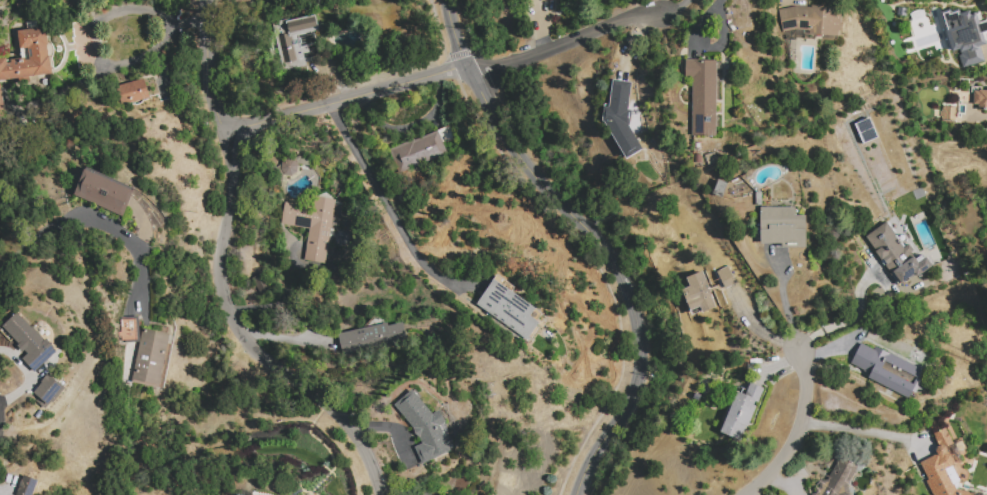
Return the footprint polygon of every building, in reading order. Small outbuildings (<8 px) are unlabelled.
[(913,4),(924,0),(934,0),(937,9),(963,0),(966,0),(985,61),(964,68),(959,53),(953,55),(947,36),(951,34),(947,22),(932,27),(928,16),(918,19),(913,4)] [(812,5),(841,6),(839,37),(813,36),(813,33),(797,29),(782,31),(778,10),(796,7),(811,7),(812,5)] [(316,15),(325,57),(305,61),(306,66),(282,71),(271,23),(289,19),(290,21),(316,15)] [(52,74),(0,81),(0,58),(6,57),(7,61),(29,58),(28,48),(21,49),(18,31),(46,27),(52,74)] [(716,137),(692,136),(692,78),(685,78),(685,60),(717,60),(716,137)] [(116,86),(144,79),(150,98),(121,106),(116,86)] [(633,82),(628,112),(632,113),(630,126),(643,150),(626,160),(619,149),(627,144),(616,125),(610,129),(602,123),(605,107),(609,107),(613,80),(633,82)] [(979,90),(986,90),(986,111),(978,111),(978,106),(973,105),(974,91),(979,91),(979,90)] [(854,125),(870,118),(878,138),(863,144),(854,125)] [(389,149),(450,126),(456,139),(443,144),(447,154),(398,173),(389,149)] [(705,156),(714,152),(718,162),(709,166),(705,156)] [(295,176),(299,160),(284,156),(280,172),(295,176)] [(74,195),(86,169),(135,191),(123,218),(74,195)] [(325,265),(304,261),(309,229),(280,224),(284,203),(314,208),(316,197),(336,200),(325,265)] [(761,208),(795,208),(795,216),(806,216),(806,248),(782,248),(782,243),(761,243),(761,208)] [(865,237),(887,222),(905,248),(909,244),(914,251),(912,252),(917,259),(922,255),(925,259),(927,257),(933,266),(917,278),(915,274),(899,286),(865,237)] [(683,289),(690,287),(686,279),(703,271),(707,280),(715,277),(714,273),(731,265),(738,284),(711,295),(716,307),(703,313),(702,311),(692,315),(686,303),(688,302),(683,289)] [(259,295),(269,289),(261,273),(251,278),(259,295)] [(476,305),(494,279),(536,309),(531,316),(540,323),(527,341),(476,305)] [(0,331),(4,328),(3,326),(19,312),(44,341),(47,339),(59,353),(35,373),(22,359),(27,355),(25,351),(23,353),(17,346),(19,345),(14,339),(10,342),(0,331)] [(338,334),(364,329),(364,326),(374,317),(384,321),(385,324),(388,323),(389,327),(404,323),(408,341),(342,355),(338,334)] [(136,319),(137,342),(121,343),(119,320),(136,319)] [(159,387),(131,381),(142,328),(170,334),(159,387)] [(860,344),(874,350),(875,347),(927,373),(916,394),(912,392),(909,399),(868,378),(870,373),(850,363),(860,344)] [(30,394),(45,407),(63,387),(48,374),(30,394)] [(720,433),(737,392),(746,395),(751,383),(764,389),(742,442),(720,433)] [(395,406),(413,391),(433,415),(439,411),(446,422),(440,426),(452,452),(422,465),(415,448),(422,444),(421,439),(415,435),(414,428),(395,406)] [(955,490),(969,494),(933,494),(926,481),(928,480),(919,463),(937,454),(936,453),(935,450),(937,448),(939,447),(933,434),(946,427),(954,444),(945,448),(948,454),(950,455),(952,456),(955,461),(954,464),(953,467),(945,471),(955,490)] [(858,468),(843,494),(811,494),(809,485),(828,480),(839,459),(849,456),(855,459),(858,468)] [(38,481),(33,494),(16,494),(24,475),(38,481)]
